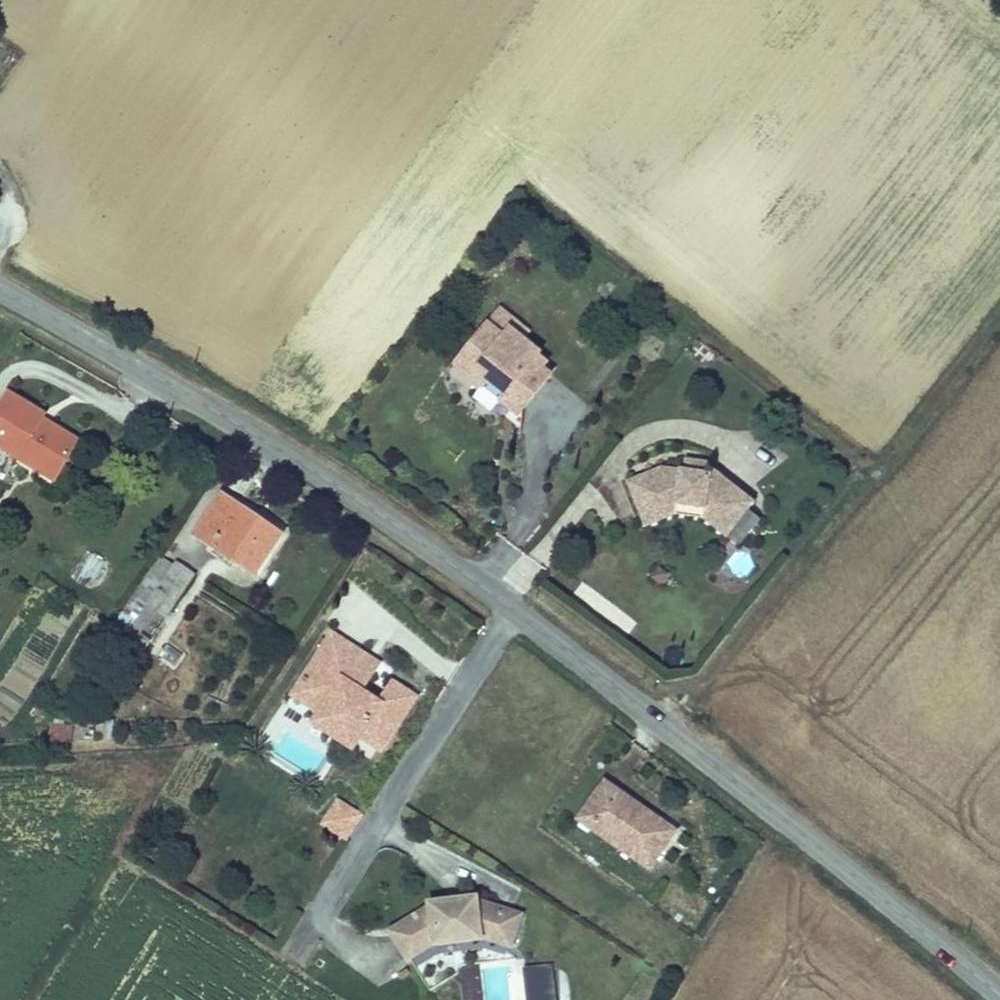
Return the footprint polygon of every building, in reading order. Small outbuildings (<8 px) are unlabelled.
[(486,380),(489,383),(524,341),(521,339),(528,332),(499,308),(461,354),(489,376),(486,380)] [(489,383),(502,394),(513,402),(541,368),(547,361),(524,341),(489,383)] [(489,376),(461,354),(454,363),(481,385),(486,380),(489,376)] [(550,375),(541,368),(513,402),(521,409),(550,375)] [(513,402),(502,394),(498,399),(508,408),(513,402)] [(15,462),(22,451),(58,475),(77,444),(39,420),(41,416),(8,396),(0,409),(0,453),(15,462)] [(513,402),(508,408),(517,415),(521,409),(513,402)] [(22,451),(15,462),(51,484),(58,475),(22,451)] [(703,465),(681,462),(676,473),(701,476),(703,465)] [(708,478),(701,476),(676,473),(658,470),(622,484),(637,522),(670,508),(700,512),(712,522),(715,518),(730,529),(749,506),(710,474),(708,478)] [(196,537),(251,575),(278,537),(222,498),(196,537)] [(670,508),(637,522),(640,529),(669,517),(699,522),(700,512),(670,508)] [(104,596),(118,569),(99,560),(86,588),(104,596)] [(176,563),(149,605),(165,615),(191,574),(176,563)] [(363,688),(375,670),(358,659),(363,650),(334,632),(305,679),(333,696),(322,713),(361,737),(364,733),(384,746),(417,693),(395,679),(382,700),(363,688)] [(164,644),(159,659),(176,666),(182,650),(164,644)] [(380,661),(363,650),(358,659),(375,670),(380,661)] [(322,713),(333,696),(305,679),(294,695),(322,713)] [(6,723),(19,702),(0,691),(0,719),(6,723)] [(361,737),(322,713),(318,720),(357,744),(361,737)] [(74,742),(74,719),(50,719),(50,742),(74,742)] [(78,720),(76,738),(93,740),(95,723),(78,720)] [(578,822),(646,867),(673,828),(604,782),(578,822)] [(346,836),(359,815),(337,801),(324,823),(346,836)] [(510,942),(518,914),(480,903),(475,903),(475,898),(432,904),(433,909),(427,910),(393,932),(416,967),(438,953),(431,941),(485,934),(510,942)] [(523,965),(526,999),(556,999),(553,962),(523,965)]
